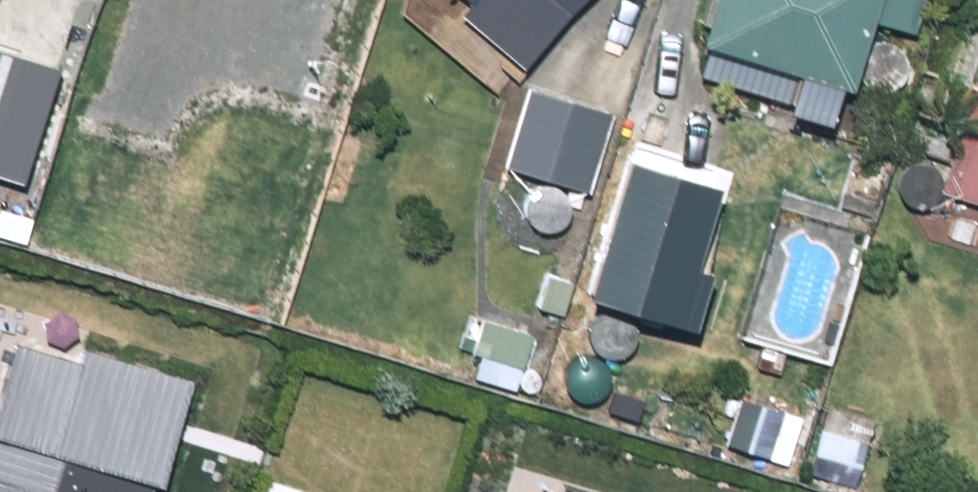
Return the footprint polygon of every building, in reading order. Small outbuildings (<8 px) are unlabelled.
[(565,0),(454,0),(452,3),(515,58),(565,0)] [(839,70),(858,7),(908,23),(914,0),(697,0),(689,26),(839,70)] [(934,182),(977,196),(977,46),(934,182)] [(0,56),(0,186),(30,195),(65,75),(0,56)] [(522,81),(500,153),(585,180),(607,107),(522,81)] [(623,138),(575,278),(662,308),(710,168),(623,138)] [(561,301),(568,278),(541,270),(533,293),(561,301)] [(528,327),(465,307),(459,329),(471,332),(467,344),(474,347),(466,369),(509,383),(528,327)] [(158,458),(174,463),(201,370),(92,339),(88,353),(17,332),(0,390),(0,491),(148,491),(158,458)] [(736,394),(724,438),(787,454),(798,411),(736,394)] [(825,400),(803,465),(848,480),(870,416),(825,400)]
